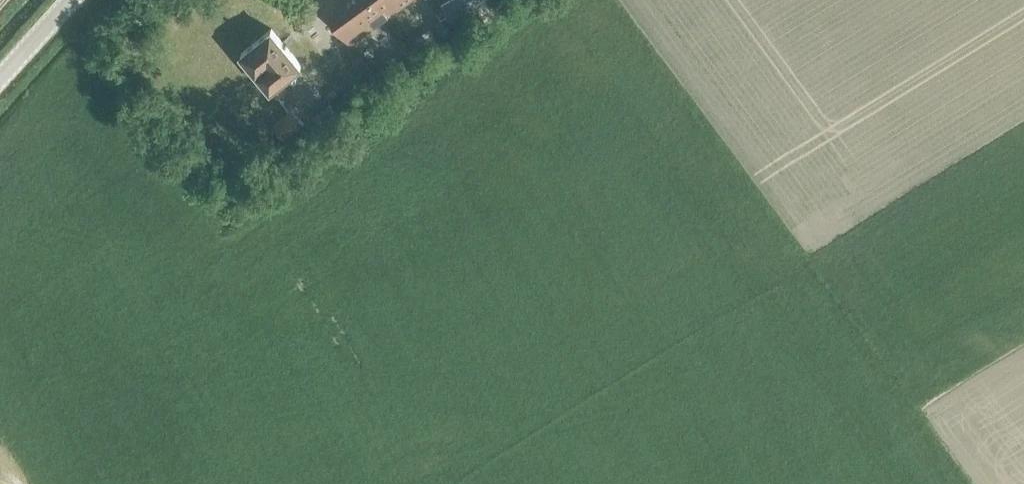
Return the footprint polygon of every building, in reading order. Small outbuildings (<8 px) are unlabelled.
[(359,39),(413,0),(330,0),(359,39)] [(240,50),(277,97),(286,90),(278,81),(301,63),(271,25),(240,50)] [(322,96),(328,103),(339,94),(333,87),(322,96)] [(274,122),(286,137),(302,124),(291,109),(274,122)]
